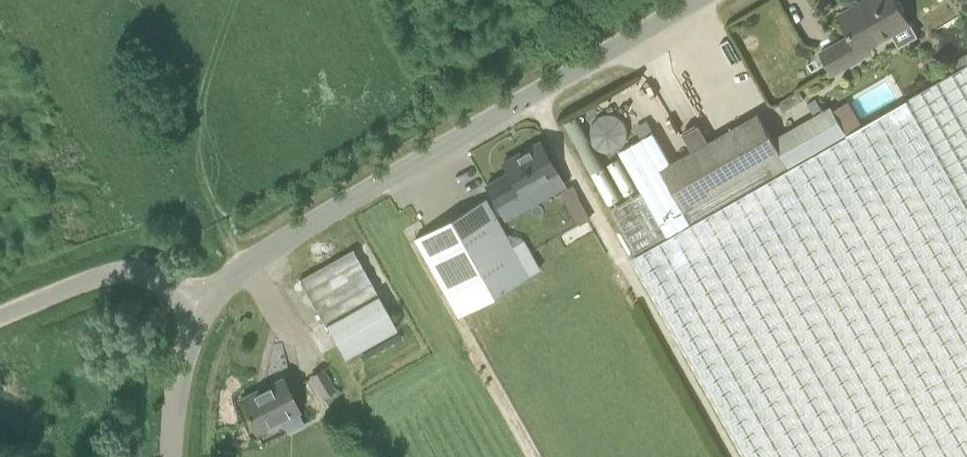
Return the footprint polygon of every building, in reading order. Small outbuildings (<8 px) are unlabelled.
[(840,14),(852,35),(821,52),(834,73),(871,51),(866,42),(891,28),(889,23),(904,14),(907,19),(908,18),(897,0),(865,0),(840,14)] [(848,132),(693,221),(637,253),(637,254),(633,257),(747,456),(966,456),(966,64),(848,132)] [(693,151),(673,163),(663,168),(693,221),(848,132),(832,104),(774,138),(760,113),(710,141),(700,125),(684,135),(693,151)] [(621,111),(588,121),(597,152),(630,143),(621,111)] [(642,136),(655,129),(650,119),(637,126),(642,136)] [(620,151),(643,191),(611,209),(637,253),(693,221),(663,168),(673,163),(655,131),(620,151)] [(556,172),(540,142),(503,162),(508,173),(486,185),(498,205),(556,172)] [(574,183),(561,191),(581,224),(593,217),(574,183)] [(458,315),(528,275),(485,199),(415,238),(458,315)] [(396,328),(378,296),(326,325),(345,358),(396,328)] [(323,399),(336,391),(323,369),(311,377),(323,399)] [(283,378),(240,400),(256,432),(300,410),(283,378)]
